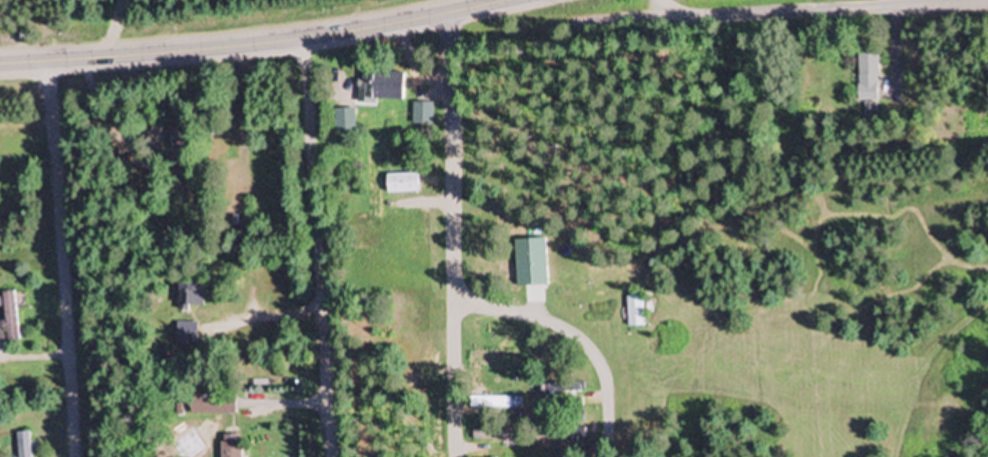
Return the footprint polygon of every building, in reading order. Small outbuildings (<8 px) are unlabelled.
[(857,102),(876,102),(876,51),(857,51),(857,102)] [(403,74),(358,72),(357,102),(401,104),(403,74)] [(385,176),(385,195),(418,195),(418,176),(385,176)] [(547,286),(546,241),(514,242),(515,287),(547,286)] [(203,309),(203,285),(177,285),(177,309),(203,309)] [(15,290),(2,292),(4,321),(0,321),(0,340),(19,338),(15,290)] [(627,329),(643,329),(643,297),(627,297),(627,329)] [(198,322),(175,322),(175,347),(198,347),(198,322)] [(539,393),(585,393),(585,383),(539,383),(539,393)] [(190,392),(190,413),(234,413),(234,392),(190,392)] [(470,397),(470,408),(522,408),(522,397),(470,397)] [(537,438),(585,438),(585,428),(537,427),(537,438)] [(471,429),(471,440),(514,440),(514,429),(471,429)] [(30,434),(18,434),(19,456),(32,456),(30,434)] [(240,434),(221,434),(221,456),(240,456),(240,434)]
